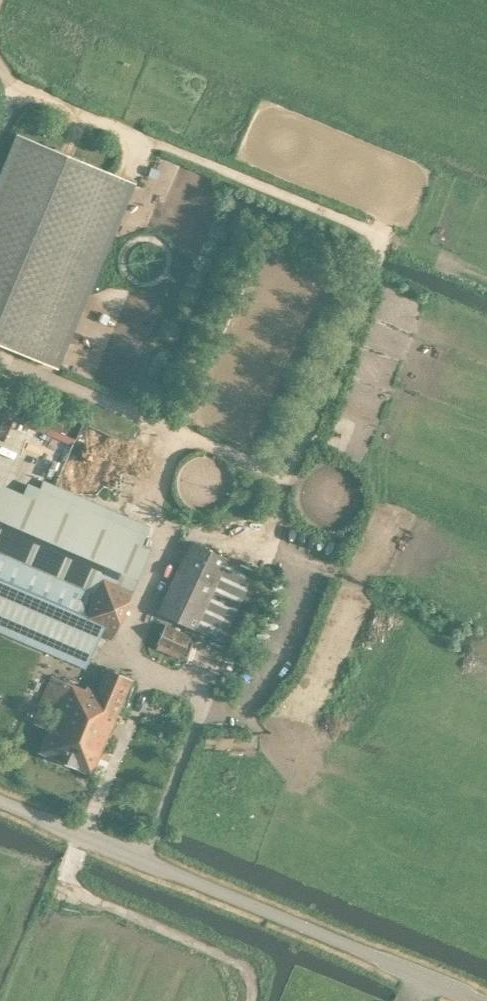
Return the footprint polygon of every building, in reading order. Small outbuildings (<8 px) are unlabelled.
[(0,173),(0,344),(58,368),(136,182),(17,132),(0,173)] [(120,259),(123,269),(128,279),(138,285),(149,287),(159,284),(168,278),(174,268),(175,258),(172,248),(166,239),(157,234),(147,232),(137,234),(128,240),(122,249),(120,259)] [(46,415),(41,433),(76,443),(81,425),(46,415)] [(151,549),(0,483),(0,631),(85,668),(100,633),(112,638),(151,549)] [(190,538),(156,610),(194,628),(228,555),(190,538)] [(191,635),(167,623),(157,643),(181,654),(191,635)] [(41,704),(56,710),(38,751),(91,774),(132,679),(106,668),(96,690),(87,686),(85,689),(53,675),(41,704)]
